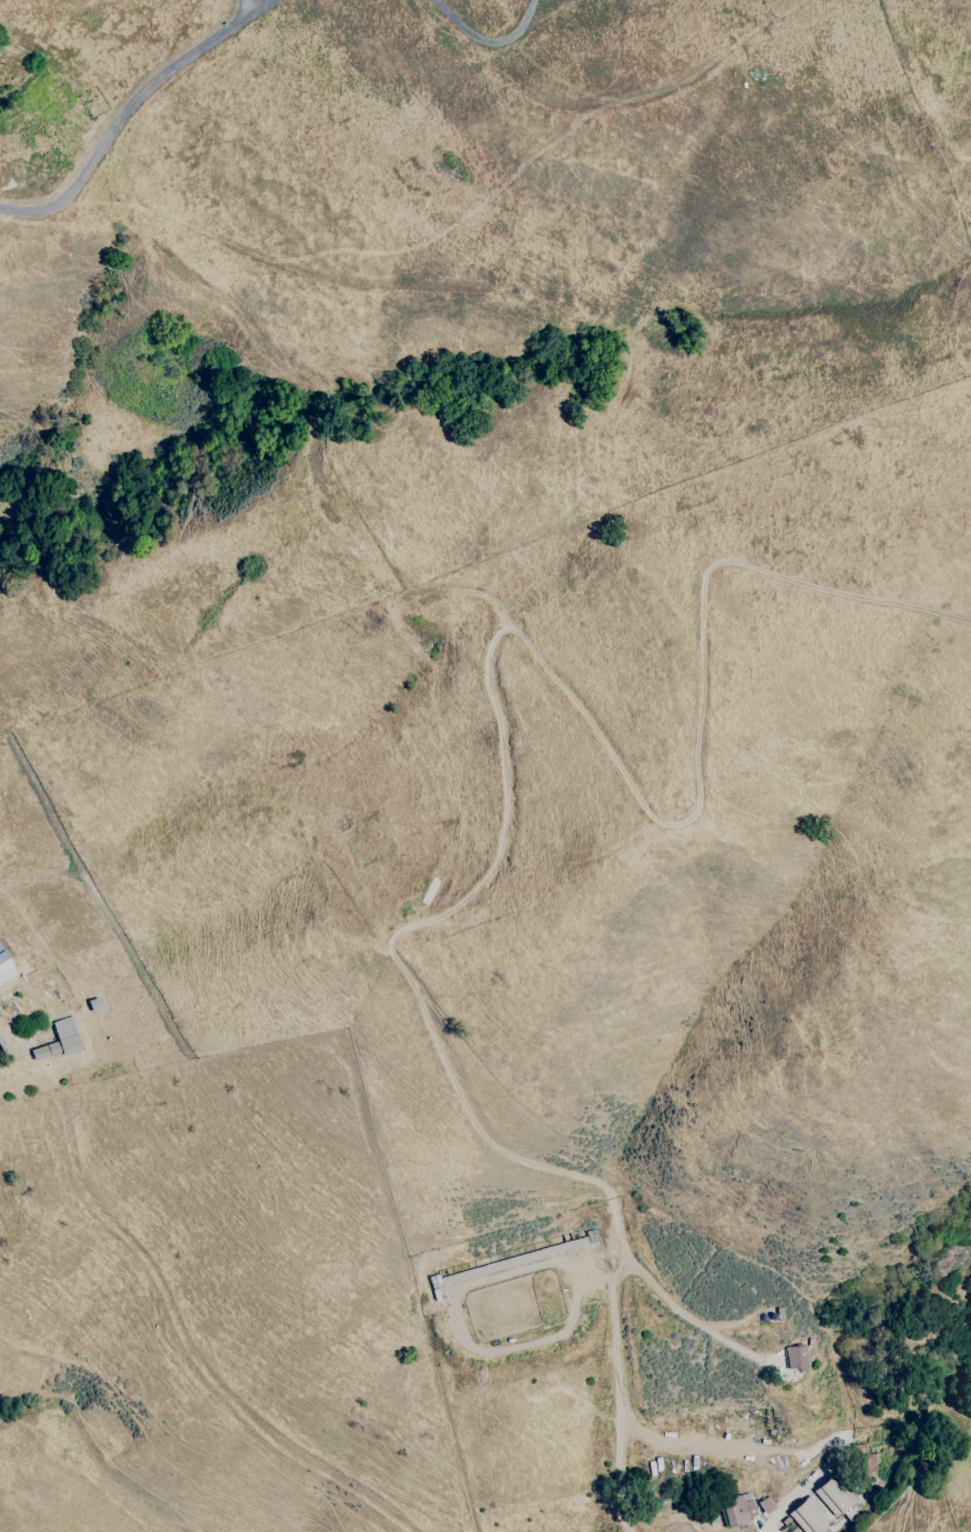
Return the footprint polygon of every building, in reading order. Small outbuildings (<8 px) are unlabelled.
[(0,942),(0,983),(16,976),(0,942)] [(30,1049),(33,1061),(61,1054),(61,1056),(81,1051),(72,1016),(52,1022),(58,1042),(30,1049)] [(786,1347),(787,1370),(805,1370),(805,1346),(786,1347)] [(853,1498),(846,1489),(842,1492),(837,1485),(829,1479),(812,1491),(810,1496),(787,1513),(801,1531),(824,1531),(822,1530),(832,1522),(836,1516),(841,1513),(849,1520),(854,1514),(856,1516),(864,1506),(853,1498)] [(730,1506),(723,1508),(727,1528),(750,1523),(749,1518),(756,1516),(753,1500),(744,1502),(742,1495),(728,1498),(730,1506)] [(765,1515),(776,1508),(769,1496),(758,1503),(765,1515)]
